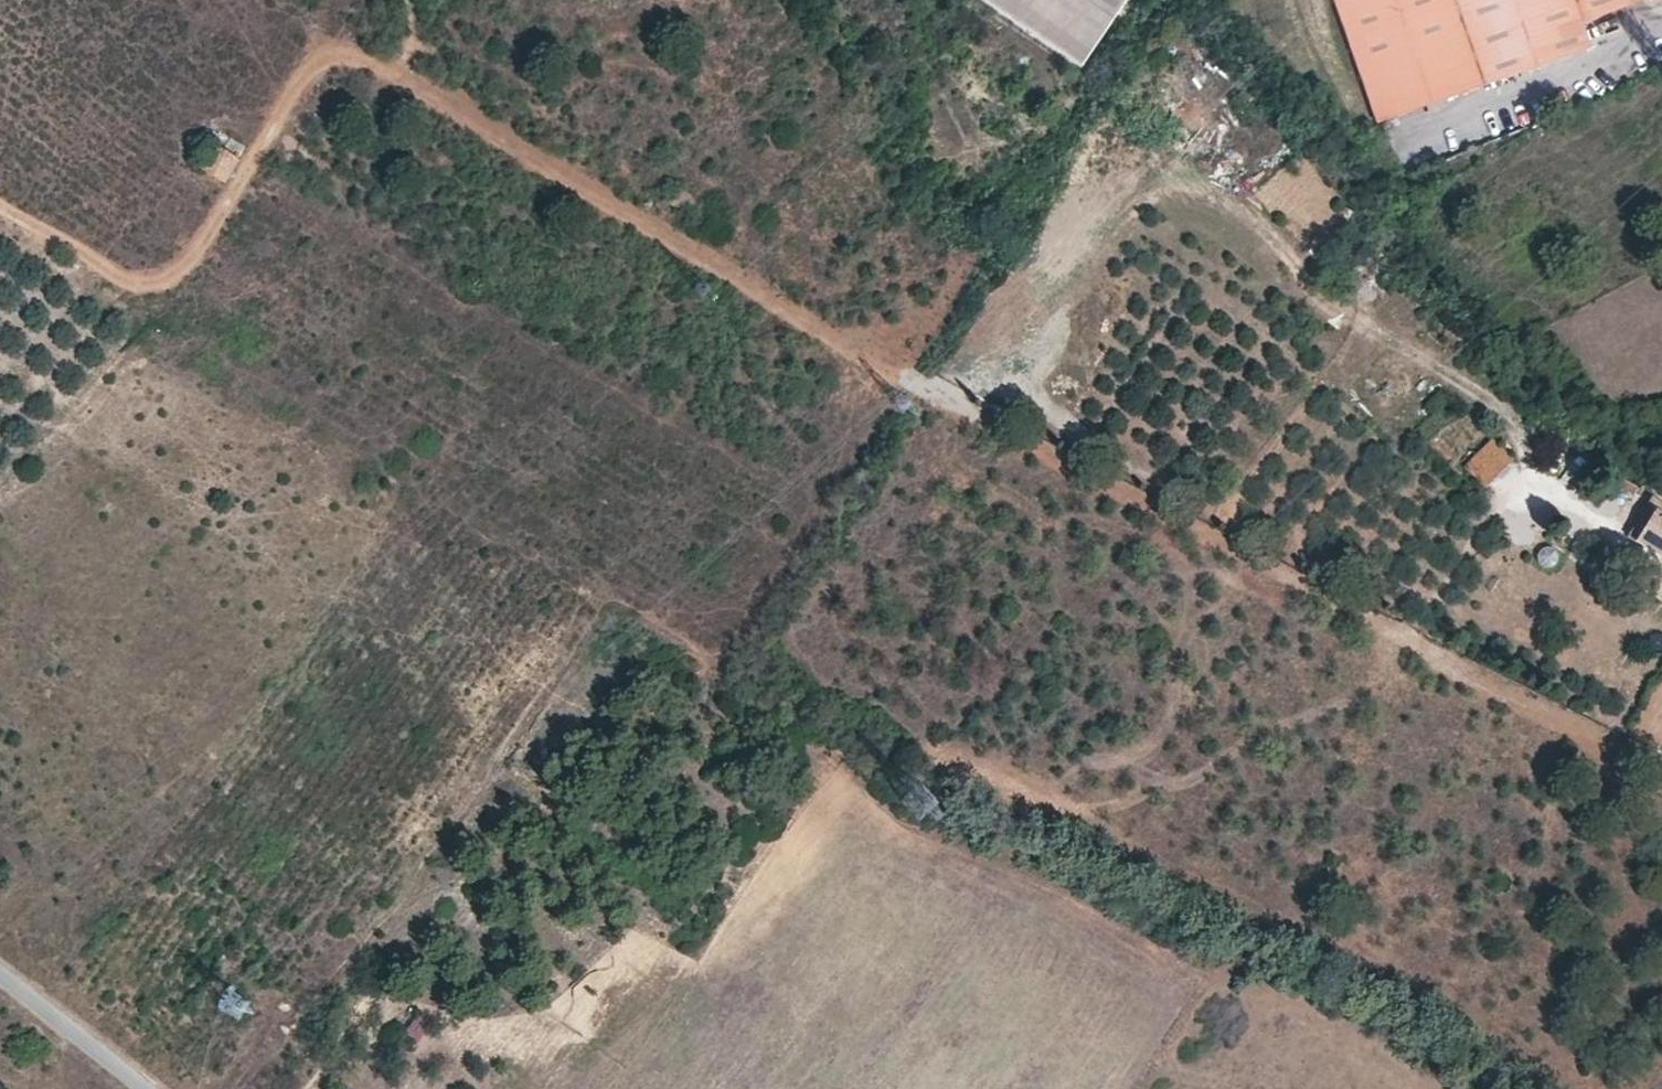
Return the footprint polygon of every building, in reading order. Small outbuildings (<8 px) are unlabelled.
[(1078,64),(1120,0),(987,0),(1078,64)] [(1583,25),(1574,0),(1336,0),(1379,123),(1591,49),(1583,25)] [(1583,25),(1653,0),(1574,0),(1583,25)] [(1509,469),(1491,448),(1463,471),(1482,492),(1509,469)] [(1630,504),(1637,493),(1617,481),(1610,492),(1630,504)] [(1654,500),(1630,538),(1661,558),(1661,505),(1654,500)]
